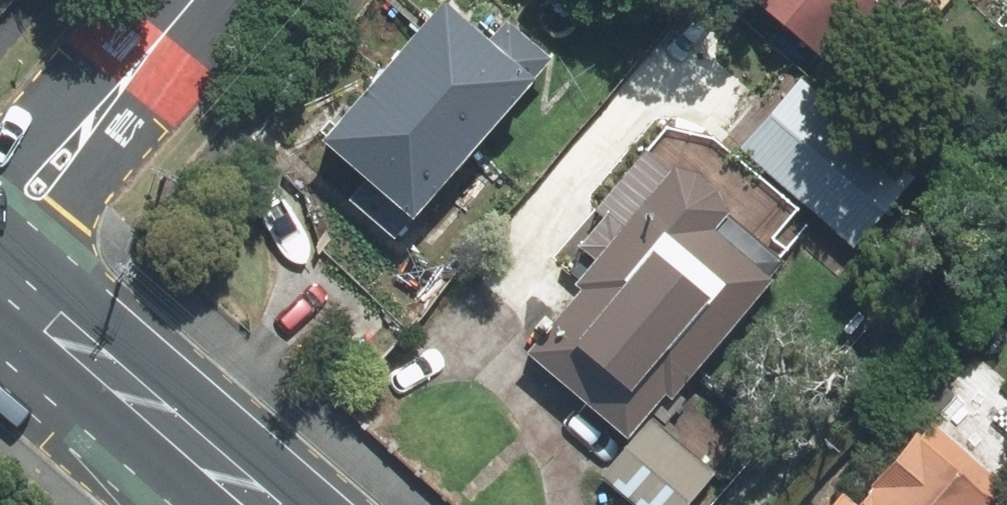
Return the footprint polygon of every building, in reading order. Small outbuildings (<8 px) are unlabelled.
[(812,73),(875,4),(903,30),(930,0),(730,0),(812,73)] [(388,247),(543,67),(496,27),(481,44),(432,2),(303,153),(355,197),(344,210),(388,247)] [(767,260),(638,156),(559,254),(583,273),(509,363),(613,448),(767,260)] [(595,485),(619,504),(689,504),(711,478),(645,424),(595,485)] [(912,428),(849,504),(986,504),(995,494),(912,428)]
